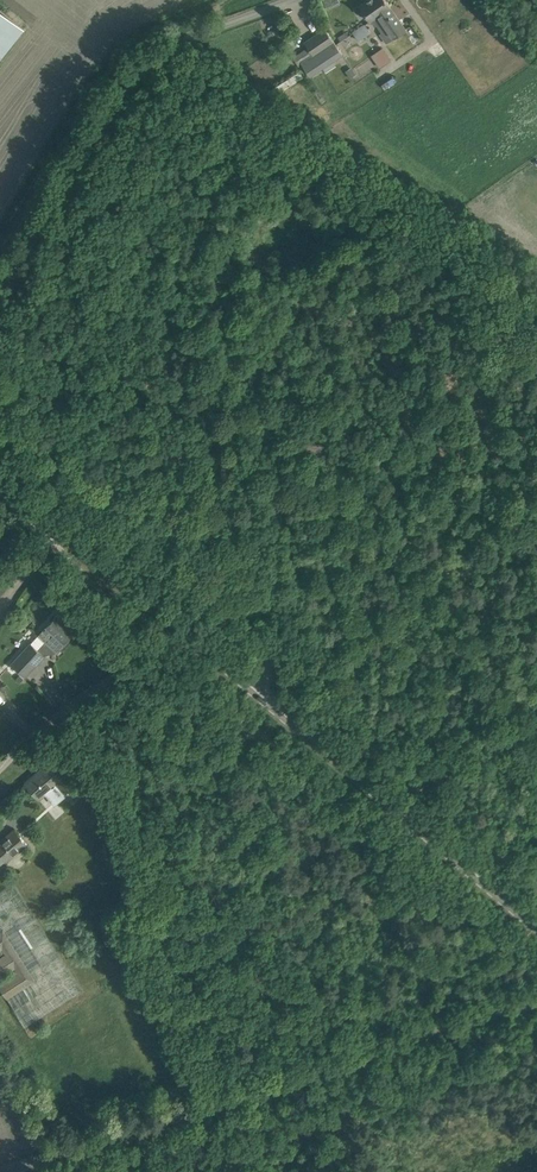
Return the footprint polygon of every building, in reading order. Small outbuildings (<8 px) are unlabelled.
[(326,9),(333,6),(330,0),(323,0),(326,9)] [(370,20),(390,6),(391,6),(387,0),(366,0),(359,5),(369,20),(370,20)] [(390,6),(370,20),(375,26),(376,24),(381,32),(380,33),(386,42),(405,29),(390,6)] [(1,56),(9,46),(23,28),(0,10),(0,57),(1,56)] [(364,24),(353,32),(358,40),(370,32),(364,24)] [(306,47),(315,57),(335,44),(324,28),(304,42),(307,46),(306,47)] [(345,31),(338,37),(340,41),(348,35),(345,31)] [(335,44),(315,58),(321,66),(341,53),(335,44)] [(384,46),(372,53),(380,66),(393,59),(384,46)] [(306,47),(292,56),(300,68),(315,58),(315,57),(306,47)] [(351,66),(345,71),(350,78),(356,74),(351,66)] [(0,574),(0,595),(10,583),(0,574)] [(46,625),(38,634),(45,641),(38,649),(44,654),(57,651),(57,652),(70,638),(69,637),(75,630),(57,613),(46,625)] [(11,662),(26,676),(45,655),(44,654),(38,649),(30,641),(11,662)] [(43,768),(27,781),(40,797),(46,792),(54,802),(65,793),(78,782),(55,756),(42,767),(43,768)] [(22,837),(14,828),(0,840),(0,867),(27,844),(22,837)] [(125,874),(124,876),(134,882),(139,874),(129,867),(125,874)] [(2,948),(5,953),(0,956),(0,977),(15,968),(18,973),(0,984),(0,985),(8,998),(36,980),(9,936),(20,929),(11,913),(0,920),(0,950),(2,948)] [(32,1019),(82,991),(74,978),(74,977),(64,960),(61,967),(58,968),(53,978),(47,975),(43,983),(46,988),(49,989),(45,991),(48,992),(40,1010),(37,1009),(32,1019)] [(27,1022),(32,1019),(25,1016),(27,1012),(17,1008),(25,1021),(27,1022)]
